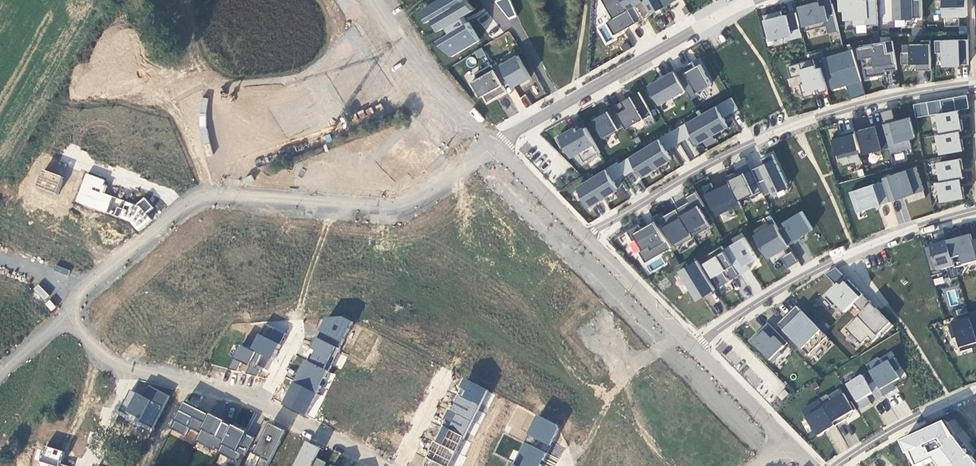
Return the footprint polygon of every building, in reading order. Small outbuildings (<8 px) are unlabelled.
[(480,42),(466,14),(471,12),(465,0),(435,0),(417,9),(432,39),(435,37),(445,59),(480,42)] [(635,21),(623,0),(605,0),(614,16),(606,20),(614,33),(635,21)] [(651,13),(651,12),(650,11),(665,3),(665,4),(666,4),(664,0),(643,0),(651,13)] [(839,10),(843,10),(844,19),(854,19),(854,24),(878,23),(876,0),(839,0),(839,10)] [(891,27),(892,0),(884,0),(883,26),(891,27)] [(894,18),(905,18),(905,19),(914,19),(914,17),(922,17),(922,0),(893,0),(894,18)] [(944,15),(967,15),(967,0),(943,0),(944,15)] [(816,1),(799,5),(805,30),(826,25),(828,32),(839,30),(832,2),(817,6),(816,1)] [(781,10),(763,14),(769,38),(785,34),(786,39),(802,35),(796,11),(782,15),(781,10)] [(968,38),(935,39),(935,52),(943,51),(943,64),(969,63),(968,38)] [(910,51),(901,51),(901,63),(916,63),(916,67),(920,67),(920,69),(931,69),(930,39),(921,39),(921,43),(910,43),(910,51)] [(897,85),(892,41),(855,45),(857,60),(861,59),(863,79),(889,75),(889,79),(887,80),(888,86),(897,85)] [(482,48),(474,51),(476,59),(484,56),(482,48)] [(852,48),(823,57),(829,77),(835,75),(838,86),(861,79),(852,48)] [(394,99),(367,57),(335,74),(363,116),(394,99)] [(813,58),(788,65),(791,76),(803,73),(805,81),(800,83),(803,96),(815,93),(813,88),(817,87),(819,92),(827,89),(821,66),(816,67),(813,58)] [(692,60),(674,70),(685,88),(690,98),(699,93),(697,91),(711,83),(700,62),(695,65),(692,60)] [(491,62),(475,71),(477,76),(470,80),(475,89),(477,88),(481,95),(483,93),(487,100),(506,89),(491,62)] [(674,70),(649,84),(659,103),(685,88),(674,70)] [(835,75),(829,77),(832,88),(838,86),(835,75)] [(329,117),(309,86),(271,109),(289,140),(329,117)] [(515,89),(508,93),(519,111),(531,103),(525,94),(520,97),(515,89)] [(638,90),(613,104),(625,124),(626,127),(651,113),(638,90)] [(940,98),(927,101),(929,114),(942,112),(940,98)] [(623,161),(574,186),(575,191),(584,209),(587,208),(606,198),(611,197),(614,204),(629,197),(628,192),(624,184),(622,177),(633,172),(637,179),(670,162),(668,149),(689,138),(696,150),(703,149),(714,143),(713,135),(727,128),(725,116),(738,110),(733,99),(604,165),(623,161)] [(927,101),(919,102),(922,115),(929,114),(927,101)] [(613,104),(592,116),(604,137),(614,132),(613,130),(625,124),(613,104)] [(892,107),(880,111),(883,123),(895,120),(892,107)] [(895,120),(883,123),(889,147),(890,152),(910,147),(908,138),(914,136),(909,116),(895,120)] [(883,123),(859,129),(865,153),(889,147),(883,123)] [(575,126),(556,137),(561,146),(565,144),(571,155),(578,151),(583,160),(600,151),(585,126),(577,130),(575,126)] [(447,157),(420,130),(385,163),(411,192),(447,157)] [(840,134),(832,136),(837,157),(859,152),(854,130),(845,132),(846,134),(841,136),(840,134)] [(960,130),(938,134),(941,153),(963,149),(961,138),(959,139),(958,131),(960,130)] [(772,152),(761,158),(764,164),(752,170),(762,191),(763,195),(771,191),(786,184),(772,152)] [(961,157),(938,161),(942,180),(961,177),(964,177),(964,176),(962,176),(960,168),(962,168),(961,157)] [(882,177),(883,180),(890,200),(923,189),(916,166),(882,177)] [(726,174),(728,178),(738,199),(748,195),(749,197),(762,191),(752,170),(751,168),(737,174),(735,170),(726,174)] [(35,187),(58,194),(64,177),(41,169),(35,187)] [(138,204),(103,193),(107,180),(84,173),(74,204),(146,227),(153,204),(139,200),(138,204)] [(942,180),(939,181),(942,200),(964,197),(962,186),(960,186),(959,178),(961,178),(961,177),(942,180)] [(873,183),(850,191),(856,211),(890,200),(883,180),(874,183),(873,183)] [(711,183),(701,187),(703,193),(713,189),(711,183)] [(786,184),(771,191),(772,193),(787,186),(786,184)] [(695,190),(693,191),(699,203),(698,204),(699,207),(703,204),(695,190)] [(687,201),(676,207),(692,234),(709,224),(699,207),(698,204),(699,203),(693,191),(684,196),(687,201)] [(661,215),(658,217),(661,223),(662,222),(675,246),(693,236),(692,234),(676,207),(661,215)] [(785,224),(779,229),(788,244),(802,235),(802,234),(812,227),(801,209),(783,221),(785,224)] [(658,211),(652,215),(654,219),(657,225),(661,223),(658,217),(661,215),(658,211)] [(770,225),(755,235),(768,256),(788,244),(779,229),(770,214),(764,216),(770,225)] [(638,223),(627,229),(632,239),(637,236),(644,247),(638,250),(645,261),(670,246),(657,225),(654,219),(640,227),(638,223)] [(947,241),(954,265),(955,269),(956,274),(957,274),(955,267),(975,261),(975,251),(971,234),(947,241)] [(743,236),(723,248),(739,274),(749,267),(746,263),(756,257),(743,236)] [(947,241),(923,247),(931,276),(940,273),(939,269),(947,267),(954,265),(947,241)] [(721,244),(707,253),(710,257),(704,261),(718,286),(729,279),(725,274),(728,272),(731,278),(739,274),(723,248),(721,244)] [(787,268),(797,261),(791,251),(780,259),(787,268)] [(692,302),(713,292),(697,260),(677,270),(692,302)] [(834,282),(842,275),(835,267),(827,274),(834,282)] [(955,269),(948,271),(950,279),(957,277),(956,274),(955,269)] [(943,277),(933,279),(934,285),(944,283),(943,277)] [(862,294),(847,279),(837,289),(834,286),(824,297),(833,306),(836,303),(844,312),(862,294)] [(44,300),(49,295),(38,284),(33,289),(44,300)] [(826,336),(796,305),(777,323),(808,354),(826,336)] [(282,405),(305,415),(325,369),(329,371),(350,322),(326,312),(305,359),(302,357),(282,405)] [(948,324),(952,338),(957,336),(961,351),(971,348),(970,343),(975,342),(975,315),(948,324)] [(790,345),(767,322),(750,339),(772,362),(790,345)] [(260,378),(282,332),(265,325),(260,334),(257,332),(249,349),(238,344),(232,357),(248,365),(245,371),(260,378)] [(770,403),(786,385),(747,349),(738,359),(743,364),(738,369),(745,376),(750,370),(762,381),(755,389),(770,403)] [(878,357),(865,364),(883,395),(891,390),(888,384),(899,378),(894,370),(899,367),(893,357),(882,364),(878,357)] [(237,370),(239,361),(232,359),(229,367),(237,370)] [(425,465),(451,465),(465,431),(473,434),(490,389),(459,377),(425,465)] [(899,378),(888,384),(891,390),(902,384),(899,378)] [(138,382),(135,392),(144,394),(146,384),(138,382)] [(152,431),(169,395),(148,385),(143,396),(129,390),(118,415),(152,431)] [(840,387),(800,409),(814,435),(854,413),(840,387)] [(778,395),(781,399),(788,393),(784,389),(778,395)] [(253,435),(181,403),(170,428),(185,435),(188,427),(199,432),(195,441),(221,452),(216,463),(222,465),(240,465),(253,435)] [(536,414),(526,435),(549,446),(559,426),(536,414)] [(284,430),(265,422),(245,465),(268,465),(284,430)] [(901,445),(913,465),(930,465),(934,465),(935,465),(975,465),(946,425),(901,445)] [(326,464),(327,461),(316,458),(320,446),(301,440),(293,465),(331,465),(326,464)] [(546,453),(522,441),(509,465),(539,465),(546,453)] [(55,465),(59,465),(63,451),(44,445),(39,461),(55,465)]
